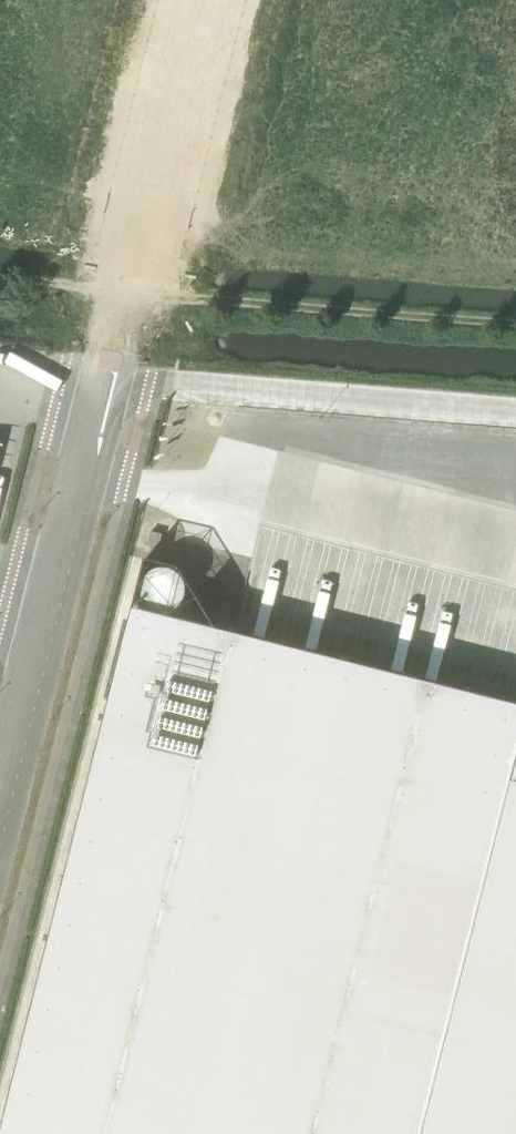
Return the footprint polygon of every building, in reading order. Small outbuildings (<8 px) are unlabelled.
[(161,534),(151,532),(148,543),(159,545),(161,534)] [(0,1130),(0,1133),(515,1133),(515,704),(215,628),(178,568),(143,559),(0,1130)]
